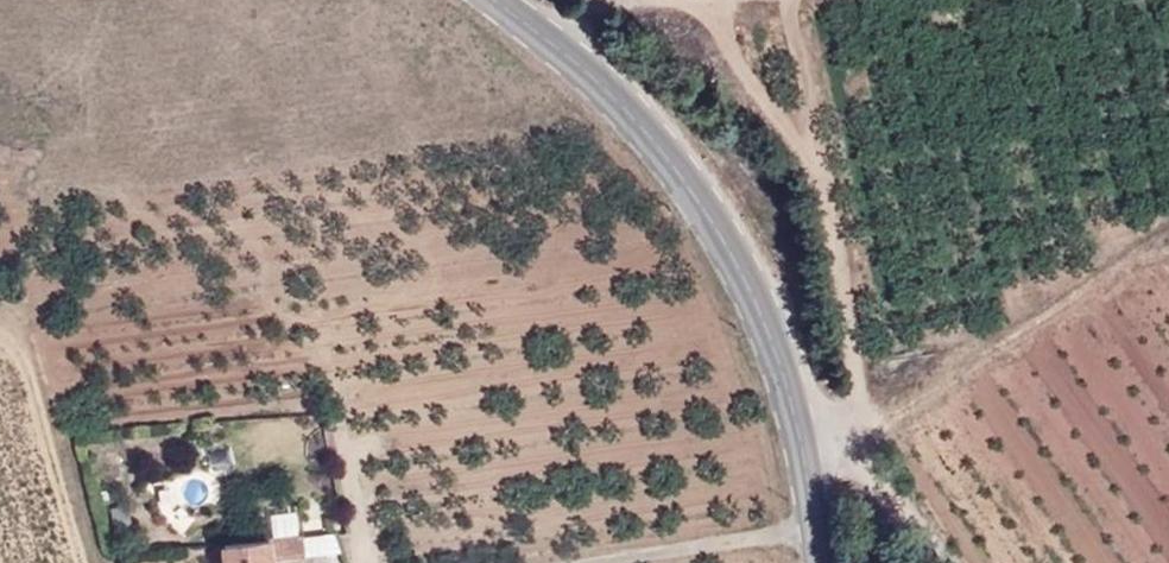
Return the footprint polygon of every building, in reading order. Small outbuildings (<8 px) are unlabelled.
[(306,553),(305,534),(269,538),(272,556),(306,553)] [(225,545),(227,562),(273,562),(272,556),(269,538),(225,545)]
